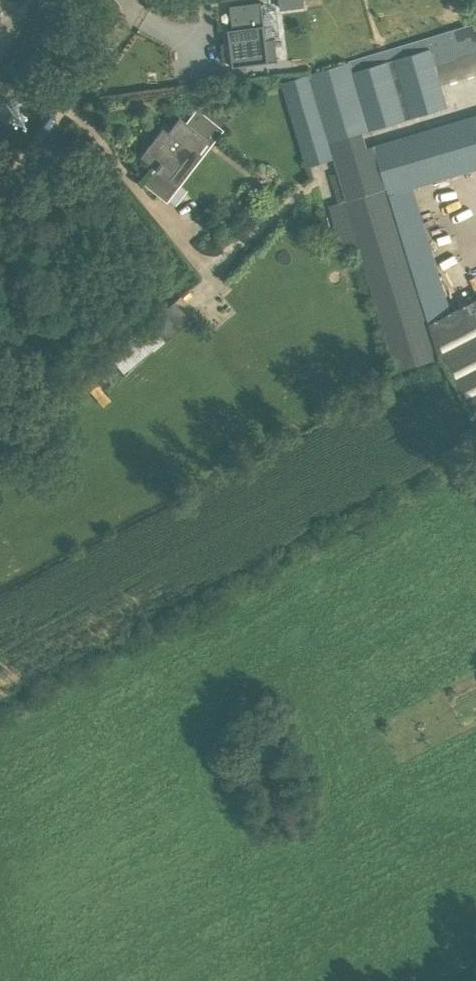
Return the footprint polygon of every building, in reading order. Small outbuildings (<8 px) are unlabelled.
[(259,4),(226,8),(230,41),(225,41),(228,68),(275,62),(273,41),(264,42),(259,4)] [(475,166),(475,116),(376,145),(371,129),(448,106),(441,84),(475,74),(475,22),(350,60),(350,62),(285,81),(308,166),(336,157),(337,160),(349,197),(345,198),(400,369),(439,356),(442,360),(445,359),(475,419),(475,298),(473,300),(453,311),(414,185),(475,166)] [(223,129),(197,109),(187,123),(179,117),(162,140),(157,135),(141,156),(157,168),(145,183),(168,200),(223,129)] [(218,110),(210,120),(218,125),(220,127),(228,117),(218,110)] [(111,354),(124,371),(191,319),(177,302),(111,354)]
